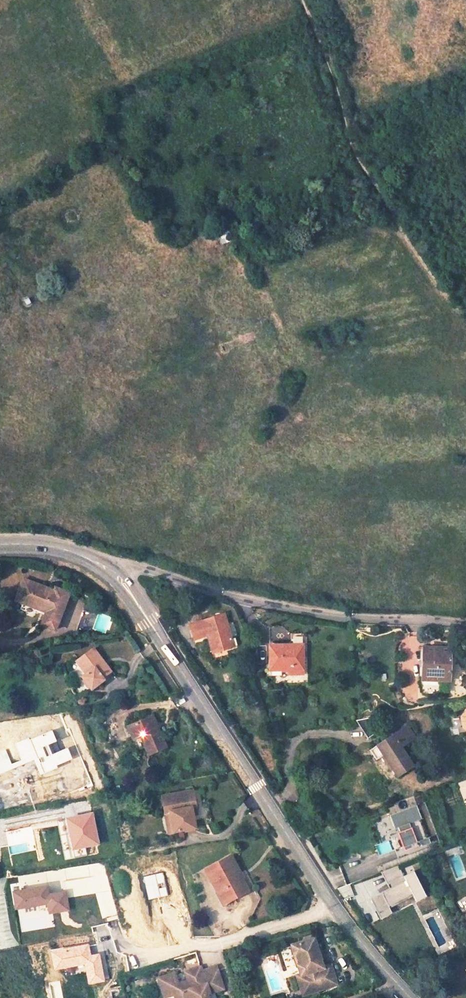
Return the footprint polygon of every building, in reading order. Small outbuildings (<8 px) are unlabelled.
[(59,591),(26,579),(18,602),(40,609),(40,607),(52,611),(47,625),(58,629),(72,592),(60,588),(59,591)] [(93,629),(97,616),(83,611),(76,634),(93,629)] [(229,647),(216,615),(184,627),(190,640),(201,636),(207,651),(216,647),(218,651),(229,647)] [(291,644),(270,644),(271,669),(288,668),(303,668),(303,644),(307,644),(307,632),(291,633),(291,644)] [(445,647),(420,646),(419,678),(444,679),(445,647)] [(209,655),(218,651),(216,647),(207,651),(209,655)] [(95,648),(79,660),(88,674),(85,676),(94,689),(106,680),(105,678),(113,672),(95,648)] [(166,747),(153,715),(128,726),(138,750),(145,747),(148,754),(166,747)] [(366,737),(381,728),(373,716),(357,719),(355,720),(366,737)] [(410,767),(399,748),(414,738),(407,725),(368,749),(374,759),(381,755),(395,776),(410,767)] [(194,827),(187,791),(160,796),(163,812),(168,811),(172,832),(194,827)] [(428,844),(426,838),(425,839),(418,821),(419,820),(413,807),(387,817),(387,819),(371,825),(379,844),(372,847),(376,857),(393,851),(396,860),(420,851),(418,847),(428,844)] [(172,832),(168,811),(163,812),(166,833),(172,832)] [(98,846),(92,815),(69,819),(76,851),(98,846)] [(222,880),(232,903),(253,894),(246,877),(247,876),(240,858),(213,868),(218,881),(222,880)] [(387,890),(368,899),(376,916),(388,910),(387,907),(410,895),(414,902),(424,897),(412,872),(402,877),(396,867),(379,874),(387,890)] [(218,881),(228,904),(232,903),(222,880),(218,881)] [(306,941),(294,944),(297,955),(299,954),(302,964),(300,964),(303,974),(300,975),(303,985),(320,980),(322,987),(339,982),(334,965),(326,967),(317,937),(314,935),(308,937),(306,941)] [(218,967),(202,971),(201,967),(192,970),(195,979),(189,981),(180,984),(176,973),(160,978),(166,997),(171,995),(176,994),(177,997),(209,997),(208,994),(224,989),(218,967)] [(192,970),(186,972),(189,981),(195,979),(192,970)] [(320,980),(303,985),(305,994),(340,984),(339,982),(322,987),(320,980)]
